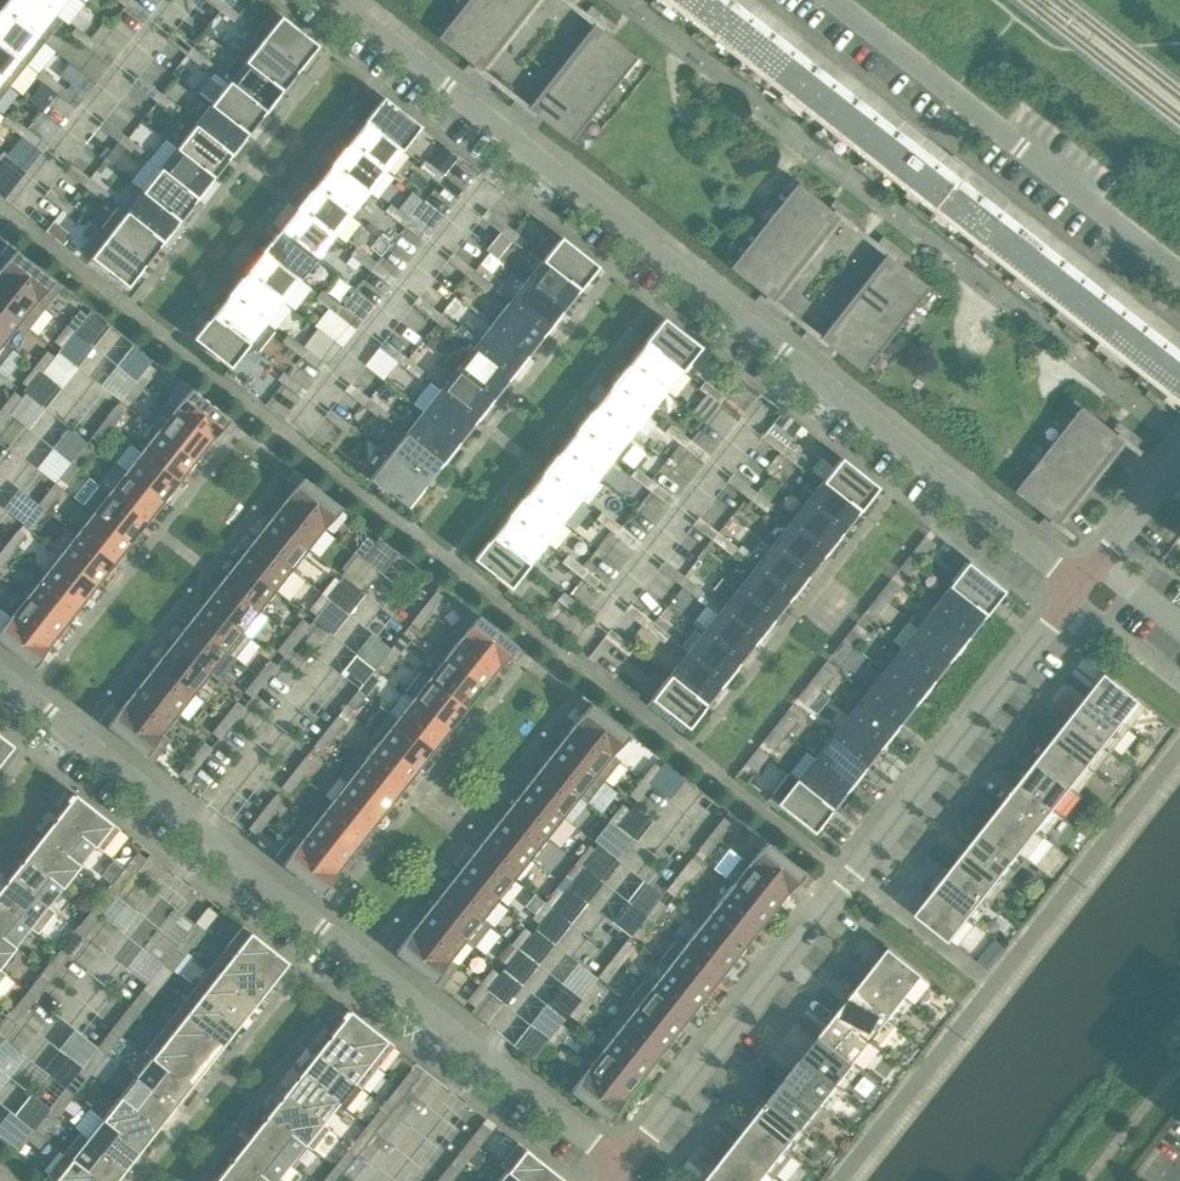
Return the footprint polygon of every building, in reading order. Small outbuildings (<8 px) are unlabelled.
[(35,0),(4,0),(0,6),(0,8),(44,43),(62,20),(55,14),(54,15),(35,0)] [(54,15),(55,14),(66,0),(35,0),(54,15)] [(131,0),(128,0),(124,6),(143,21),(149,14),(131,0)] [(221,0),(206,0),(220,11),(226,4),(221,0)] [(481,0),(471,0),(458,16),(501,50),(518,29),(481,0)] [(525,0),(481,0),(518,29),(535,8),(525,0)] [(754,0),(654,0),(651,4),(667,17),(676,5),(701,25),(692,36),(708,49),(718,37),(743,57),(733,69),(750,81),(759,70),(784,90),(775,101),(791,114),(800,103),(825,122),(816,134),(832,147),(841,135),(866,155),(857,166),(874,179),(883,167),(915,193),(906,204),(1052,320),(1061,308),(1073,317),(1064,329),(1080,342),(1089,330),(1114,350),(1105,361),(1121,374),(1130,363),(1155,382),(1146,394),(1162,407),(1171,395),(1179,402),(1179,336),(966,167),(754,0)] [(246,19),(226,4),(220,11),(240,27),(246,19)] [(641,57),(610,33),(617,25),(592,6),(586,14),(597,24),(581,44),(624,78),(641,57)] [(0,8),(0,43),(27,65),(44,43),(0,8)] [(317,45),(280,16),(273,10),(255,32),(299,68),(317,45)] [(501,50),(458,16),(441,37),(472,61),(466,69),(490,88),(497,80),(485,71),(501,50)] [(95,42),(76,26),(70,34),(90,49),(95,42)] [(192,47),(172,32),(166,39),(186,55),(192,47)] [(299,68),(255,32),(238,54),(285,91),(294,80),(291,77),(299,68)] [(115,57),(95,42),(90,49),(109,65),(115,57)] [(0,43),(0,79),(10,86),(27,65),(0,43)] [(624,78),(581,44),(564,66),(607,99),(624,78)] [(211,63),(192,47),(186,55),(206,70),(211,63)] [(285,91),(238,54),(220,77),(227,83),(228,82),(268,113),(277,101),(274,99),(281,90),(284,92),(285,91)] [(607,99),(564,66),(548,87),(591,121),(607,99)] [(61,86),(41,70),(36,77),(56,93),(61,86)] [(157,91),(138,75),(132,83),(152,98),(157,91)] [(0,79),(0,98),(10,86),(0,79)] [(228,82),(227,83),(211,104),(248,133),(264,112),(267,114),(268,113),(228,82)] [(80,101),(61,86),(56,93),(75,108),(80,101)] [(591,121),(548,87),(531,107),(519,98),(513,106),(538,126),(544,118),(574,142),(591,121)] [(177,106),(157,91),(152,98),(171,113),(177,106)] [(420,125),(383,96),(365,119),(402,148),(420,125)] [(248,133),(211,104),(194,125),(231,155),(248,133)] [(27,128),(7,113),(1,121),(21,136),(27,128)] [(123,134),(103,119),(98,126),(117,141),(123,134)] [(402,148),(365,119),(347,141),(384,170),(402,148)] [(231,155),(194,125),(177,147),(214,176),(231,155)] [(47,144),(27,128),(21,136),(40,152),(47,144)] [(143,150),(123,134),(117,141),(137,157),(143,150)] [(384,170),(347,141),(330,163),(367,192),(384,170)] [(214,176),(177,147),(159,169),(196,198),(214,176)] [(7,154),(2,151),(0,154),(0,160),(21,177),(26,170),(7,154)] [(443,175),(424,160),(418,167),(438,183),(443,175)] [(89,177),(70,162),(63,170),(83,185),(89,177)] [(367,192),(330,163),(313,184),(350,213),(367,192)] [(196,198),(159,169),(142,191),(182,222),(191,210),(189,208),(196,198)] [(463,191),(443,175),(438,183),(457,198),(463,191)] [(109,193),(89,177),(83,185),(103,201),(109,193)] [(861,218),(837,199),(830,207),(800,183),(783,204),(826,238),(843,217),(855,226),(861,218)] [(350,213),(313,184),(296,206),(333,235),(350,213)] [(73,206),(49,188),(44,195),(67,214),(73,206)] [(142,191),(126,211),(125,212),(162,242),(178,221),(181,223),(182,222),(142,191)] [(409,219),(390,203),(384,211),(403,226),(409,219)] [(826,238),(783,204),(767,225),(810,259),(826,238)] [(162,242),(125,212),(126,211),(118,205),(100,228),(145,263),(162,242)] [(333,235),(296,206),(279,228),(316,257),(333,235)] [(506,224),(486,209),(480,216),(500,232),(506,224)] [(429,234),(409,219),(403,226),(423,241),(429,234)] [(525,240),(506,224),(500,232),(520,247),(525,240)] [(810,259),(767,225),(750,246),(793,280),(810,259)] [(145,263),(100,228),(82,251),(127,286),(145,263)] [(316,257),(279,228),(262,249),(299,279),(316,257)] [(597,265),(560,236),(542,259),(579,288),(597,265)] [(933,287),(902,263),(909,255),(884,236),(877,244),(889,254),(873,274),(916,308),(933,287)] [(7,244),(0,253),(0,255),(7,260),(0,268),(0,273),(44,308),(61,286),(7,244)] [(793,280),(750,246),(733,267),(764,291),(757,299),(782,318),(788,310),(777,301),(793,280)] [(375,262),(355,247),(350,254),(369,269),(375,262)] [(299,279),(262,249),(245,271),(282,300),(299,279)] [(471,268),(452,252),(446,260),(466,275),(471,268)] [(579,288),(542,259),(525,281),(562,310),(579,288)] [(395,278),(375,262),(369,269),(389,285),(395,278)] [(491,283),(471,268),(466,275),(486,291),(491,283)] [(282,300),(245,271),(227,293),(264,322),(282,300)] [(0,273),(0,306),(20,322),(19,323),(27,329),(44,308),(0,273)] [(916,308),(873,274),(856,296),(899,330),(916,308)] [(562,310),(525,281),(508,303),(545,332),(562,310)] [(341,306),(321,290),(315,298),(335,313),(341,306)] [(264,322),(227,293),(210,315),(247,344),(264,322)] [(437,311),(418,296),(412,303),(432,319),(437,311)] [(899,330),(856,296),(840,317),(883,351),(899,330)] [(545,332),(508,303),(491,324),(528,354),(545,332)] [(0,306),(0,340),(4,343),(4,342),(19,323),(20,322),(0,306)] [(360,321),(341,306),(335,313),(355,328),(360,321)] [(74,331),(87,316),(79,309),(66,325),(74,331)] [(87,316),(74,331),(92,345),(108,325),(90,311),(87,316)] [(457,327),(437,311),(432,319),(451,334),(457,327)] [(247,344),(210,315),(192,337),(229,367),(247,344)] [(699,346),(663,317),(645,340),(681,369),(699,346)] [(883,351),(840,317),(823,337),(811,328),(805,336),(829,356),(836,348),(866,372),(883,351)] [(528,354),(491,324),(473,346),(510,375),(528,354)] [(62,347),(74,331),(66,325),(54,341),(62,347)] [(92,345),(74,331),(62,347),(58,352),(76,366),(92,345)] [(307,349),(287,333),(281,341),(301,356),(307,349)] [(0,340),(0,364),(12,348),(4,342),(4,343),(0,340)] [(403,355),(383,340),(378,347),(397,362),(403,355)] [(664,391),(681,369),(645,340),(627,361),(664,391)] [(118,365),(135,379),(147,364),(151,358),(134,344),(118,365)] [(510,375),(473,346),(456,368),(493,397),(510,375)] [(326,364),(307,349),(301,356),(320,372),(326,364)] [(42,372),(54,357),(46,350),(34,366),(42,372)] [(54,357),(42,372),(59,386),(76,366),(58,352),(54,357)] [(423,370),(403,355),(397,362),(417,378),(423,370)] [(664,391),(627,361),(610,383),(647,412),(664,391)] [(143,386),(156,370),(147,364),(135,379),(143,386)] [(122,395),(135,379),(118,365),(101,385),(119,399),(122,395)] [(29,388),(42,372),(34,366),(21,382),(29,388)] [(493,397),(456,368),(439,390),(476,419),(493,397)] [(306,390),(287,375),(282,371),(277,379),(301,397),(306,390)] [(59,386),(42,372),(29,388),(26,393),(43,407),(59,386)] [(131,402),(143,386),(135,379),(122,395),(131,402)] [(723,396),(704,381),(698,388),(718,403),(723,396)] [(369,398),(350,383),(343,390),(363,406),(369,398)] [(647,412),(610,383),(593,405),(630,434),(647,412)] [(236,424),(190,388),(174,409),(173,409),(211,440),(220,428),(228,434),(236,424)] [(476,419),(439,390),(422,411),(459,441),(476,419)] [(9,413),(22,398),(13,392),(1,407),(9,413)] [(22,398),(9,413),(27,427),(43,407),(26,393),(22,398)] [(743,412),(723,396),(718,403),(737,419),(743,412)] [(389,413),(369,398),(363,406),(383,421),(389,413)] [(211,440),(173,409),(174,409),(166,402),(148,425),(156,431),(157,430),(195,460),(211,440)] [(111,427),(123,411),(115,405),(103,420),(111,427)] [(630,434),(593,405),(576,427),(613,456),(630,434)] [(1145,441),(1120,422),(1114,430),(1083,406),(1067,427),(1110,461),(1126,440),(1138,449),(1145,441)] [(9,413),(1,407),(0,409),(0,425),(9,413)] [(353,427),(329,408),(324,415),(347,434),(353,427)] [(459,441),(422,411),(405,433),(442,462),(459,441)] [(98,443),(111,427),(103,420),(90,436),(98,443)] [(689,439),(670,424),(664,431),(684,447),(689,439)] [(52,447),(70,461),(82,446),(86,441),(69,427),(52,447)] [(613,456),(576,427),(559,448),(596,477),(613,456)] [(1110,461),(1067,427),(1050,448),(1093,482),(1110,461)] [(195,460),(157,430),(156,431),(141,451),(179,481),(195,460)] [(786,445),(766,430),(760,437),(780,452),(786,445)] [(442,462),(405,433),(388,455),(425,484),(442,462)] [(709,455),(689,440),(689,439),(684,447),(703,462),(709,455)] [(805,461),(786,445),(780,452),(800,468),(805,461)] [(91,452),(82,446),(70,461),(78,468),(91,452)] [(57,477),(70,461),(52,447),(36,467),(54,482),(57,477)] [(596,477),(559,448),(542,470),(578,499),(596,477)] [(1093,482),(1050,448),(1033,469),(1076,503),(1093,482)] [(179,481),(141,451),(124,471),(163,501),(179,481)] [(425,484),(388,455),(370,477),(407,506),(425,484)] [(877,486),(840,457),(822,480),(859,509),(877,486)] [(66,484),(78,468),(70,461),(57,477),(66,484)] [(655,483),(635,467),(630,475),(649,490),(655,483)] [(1076,503),(1033,469),(1017,490),(1047,514),(1041,522),(1065,542),(1072,533),(1060,524),(1076,503)] [(340,506),(295,470),(286,481),(294,486),(285,498),(323,528),(340,506)] [(578,499),(542,470),(524,492),(561,521),(578,499)] [(163,501),(124,471),(108,492),(147,522),(163,501)] [(751,488),(732,473),(726,480),(746,496),(751,488)] [(859,509),(822,480),(805,502),(842,531),(859,509)] [(675,498),(655,483),(649,490),(669,506),(675,498)] [(108,492),(108,493),(98,485),(83,504),(92,512),(130,543),(147,522),(108,492)] [(46,509),(58,493),(50,487),(38,503),(46,509)] [(25,518),(38,503),(20,488),(4,508),(22,523),(25,518)] [(771,504),(751,488),(746,496),(765,511),(771,504)] [(561,521),(524,492),(507,514),(544,543),(561,521)] [(323,528),(285,498),(269,518),(307,549),(323,528)] [(842,531),(805,502),(788,523),(825,553),(842,531)] [(33,525),(46,509),(38,503),(25,518),(33,525)] [(621,526),(601,511),(595,518),(615,534),(621,526)] [(130,543),(92,512),(76,533),(114,563),(130,543)] [(527,564),(544,543),(507,514),(490,535),(527,564)] [(717,532),(698,516),(692,524),(711,539),(717,532)] [(307,549),(269,518),(253,539),(291,569),(307,549)] [(825,553),(788,523),(771,545),(808,574),(825,553)] [(640,542),(621,527),(621,526),(615,534),(635,549),(640,542)] [(14,549),(26,535),(18,529),(6,543),(14,549)] [(737,547),(717,532),(711,539),(731,555),(737,547)] [(114,563),(76,533),(59,554),(98,584),(114,563)] [(527,564),(490,535),(472,558),(509,587),(527,564)] [(362,558),(374,542),(366,536),(354,551),(362,558)] [(913,551),(924,560),(936,544),(926,536),(913,551)] [(291,569),(253,539),(244,550),(239,547),(232,556),(237,559),(236,560),(275,590),(291,569)] [(14,549),(6,543),(0,551),(0,565),(1,566),(14,549)] [(808,574),(771,545),(754,567),(791,596),(808,574)] [(349,574),(362,558),(354,551),(341,567),(349,574)] [(901,567),(911,576),(924,560),(913,551),(901,567)] [(98,584),(59,554),(43,574),(81,604),(98,584)] [(587,569),(567,554),(561,562),(581,577),(587,569)] [(275,590),(236,560),(220,580),(259,610),(275,590)] [(683,575),(663,560),(658,567),(677,583),(683,575)] [(991,613),(1009,590),(972,561),(954,584),(991,613)] [(791,596),(754,567),(736,589),(774,618),(791,596)] [(607,585),(587,570),(587,569),(581,577),(600,593),(607,585)] [(81,604),(43,574),(27,595),(65,625),(81,604)] [(703,591),(683,576),(683,575),(677,583),(697,598),(703,591)] [(329,599),(341,583),(333,577),(321,592),(329,599)] [(879,595),(889,603),(902,587),(891,579),(879,595)] [(259,610),(220,580),(204,601),(250,637),(266,615),(259,610)] [(974,635),(991,613),(954,584),(937,606),(974,635)] [(774,618),(736,589),(719,610),(756,639),(774,618)] [(431,612),(443,597),(435,590),(423,606),(431,612)] [(317,615),(329,599),(321,592),(309,609),(317,615)] [(586,611),(567,595),(562,592),(557,599),(581,618),(586,611)] [(70,629),(65,625),(27,595),(11,615),(49,646),(58,634),(62,638),(70,629)] [(866,611),(877,619),(889,603),(879,595),(866,611)] [(250,637),(204,601),(188,621),(233,657),(250,637)] [(649,619),(629,603),(623,611),(643,626),(649,619)] [(418,628),(431,612),(423,606),(410,622),(418,628)] [(957,657),(974,635),(937,606),(920,627),(957,657)] [(523,651),(477,614),(469,608),(452,631),(460,637),(461,636),(499,666),(508,655),(515,661),(523,651)] [(756,639),(719,610),(702,632),(739,661),(756,639)] [(11,615),(0,629),(0,642),(40,673),(48,663),(40,657),(49,646),(11,615)] [(297,640),(309,625),(301,618),(289,634),(297,640)] [(669,634),(649,619),(643,626),(663,642),(669,634)] [(233,657),(188,621),(172,642),(210,672),(209,673),(217,679),(233,657)] [(845,638),(855,646),(868,631),(857,622),(845,638)] [(940,678),(957,657),(920,627),(903,649),(940,678)] [(633,648),(609,629),(604,636),(627,655),(633,648)] [(398,653),(411,638),(403,632),(390,647),(398,653)] [(739,661),(702,632),(685,654),(722,683),(739,661)] [(284,656),(297,640),(289,634),(276,650),(284,656)] [(461,636),(460,637),(444,657),(483,687),(499,666),(461,636)] [(832,654),(843,662),(855,646),(845,638),(832,654)] [(210,672),(172,642),(155,663),(194,693),(209,673),(210,672)] [(386,669),(398,653),(390,647),(378,663),(386,669)] [(923,700),(940,678),(903,649),(886,671),(923,700)] [(722,683),(685,654),(668,675),(705,705),(722,683)] [(444,657),(429,676),(428,677),(466,707),(483,687),(444,657)] [(264,681),(276,666),(268,659),(256,675),(264,681)] [(194,693),(155,663),(139,683),(177,713),(194,693)] [(810,682),(821,690),(833,674),(823,666),(810,682)] [(466,707),(428,677),(429,676),(422,671),(404,693),(411,698),(412,698),(450,728),(455,731),(462,722),(458,719),(466,707)] [(906,722),(923,700),(886,671),(868,692),(906,722)] [(1146,704),(1106,672),(1088,695),(1128,727),(1146,704)] [(366,695),(378,679),(370,673),(358,688),(366,695)] [(252,697),(264,681),(256,675),(244,691),(252,697)] [(705,705),(668,675),(650,698),(687,727),(705,705)] [(798,698),(808,706),(821,690),(810,682),(798,698)] [(177,713),(139,683),(123,704),(161,734),(162,733),(177,713)] [(353,710),(366,695),(358,688),(345,704),(353,710)] [(888,744),(906,722),(868,692),(851,714),(888,744)] [(1128,727),(1088,695),(1071,717),(1111,748),(1128,727)] [(628,733),(582,697),(574,707),(582,713),(573,724),(611,755),(612,754),(628,733)] [(450,728),(412,698),(411,698),(396,717),(396,718),(434,749),(450,728)] [(232,722),(244,707),(236,701),(224,716),(232,722)] [(161,734),(123,704),(114,715),(106,709),(98,719),(151,761),(169,739),(162,733),(161,734)] [(776,725),(787,734),(799,718),(789,709),(776,725)] [(434,749),(396,718),(396,717),(389,712),(372,734),(379,739),(418,769),(434,749)] [(333,736),(346,720),(338,714),(325,729),(333,736)] [(871,765),(888,744),(851,714),(834,736),(871,765)] [(219,738),(232,722),(224,716),(211,732),(219,738)] [(1111,748),(1071,717),(1054,738),(1088,765),(1088,766),(1094,771),(1111,748)] [(611,755),(573,724),(556,745),(602,781),(619,759),(612,754),(611,755)] [(764,741),(774,749),(787,734),(776,725),(764,741)] [(321,751),(333,736),(325,729),(313,745),(321,751)] [(13,745),(0,735),(0,761),(13,745)] [(854,787),(871,765),(834,736),(817,758),(854,787)] [(1088,765),(1054,738),(1037,760),(1071,787),(1071,786),(1088,766),(1088,765)] [(379,739),(364,759),(363,760),(401,790),(418,769),(379,739)] [(199,764),(211,748),(203,742),(191,757),(199,764)] [(602,781),(556,745),(540,766),(579,796),(578,797),(585,802),(602,781)] [(746,763),(757,771),(769,755),(759,747),(746,763)] [(401,790),(363,760),(364,759),(357,753),(340,775),(347,780),(385,810),(401,790)] [(301,777),(313,761),(305,755),(293,771),(301,777)] [(187,779),(199,764),(191,757),(179,773),(187,779)] [(837,809),(854,787),(817,758),(800,779),(837,809)] [(1071,787),(1037,760),(1019,782),(1060,814),(1077,791),(1071,786),(1071,787)] [(649,784),(662,769),(654,762),(641,778),(649,784)] [(662,769),(649,784),(667,798),(683,777),(666,763),(662,769)] [(579,796),(540,766),(524,786),(562,816),(578,797),(579,796)] [(288,792),(301,777),(293,771),(281,786),(288,792)] [(819,832),(837,809),(800,779),(790,772),(772,795),(819,832)] [(637,800),(649,784),(641,778),(629,794),(637,800)] [(385,810),(347,780),(331,801),(369,831),(385,810)] [(1060,814),(1019,782),(1002,803),(1037,831),(1036,832),(1042,836),(1060,814)] [(562,816),(524,786),(508,807),(546,837),(562,816)] [(119,829),(74,793),(57,814),(95,844),(94,845),(102,851),(119,829)] [(268,818),(281,803),(273,796),(260,812),(268,818)] [(331,801),(315,821),(314,821),(353,852),(369,831),(331,801)] [(1037,831),(1002,803),(985,825),(1019,852),(1036,832),(1037,831)] [(617,826),(629,810),(621,804),(609,819),(617,826)] [(629,810),(617,826),(634,840),(651,818),(633,804),(629,810)] [(546,837),(508,807),(491,827),(530,858),(546,837)] [(256,833),(268,818),(260,812),(248,827),(256,833)] [(95,844),(57,814),(41,835),(79,865),(94,845),(95,844)] [(353,852),(314,821),(315,821),(308,815),(291,836),(336,872),(353,852)] [(710,833),(718,839),(730,823),(722,817),(710,833)] [(604,841),(617,826),(609,819),(596,835),(604,841)] [(1019,852),(985,825),(968,847),(1002,874),(1019,852)] [(634,840),(617,826),(604,841),(600,847),(617,861),(634,840)] [(530,858),(491,827),(475,848),(514,878),(530,858)] [(698,849),(706,855),(718,839),(710,833),(698,849)] [(79,865),(41,835),(24,855),(63,886),(79,865)] [(336,872),(291,836),(274,858),(327,900),(335,889),(328,883),(336,872)] [(803,888),(811,877),(765,841),(749,862),(748,863),(786,893),(795,882),(803,888)] [(596,851),(588,845),(576,860),(584,867),(596,851)] [(596,851),(584,867),(602,880),(617,861),(600,847),(596,851)] [(1002,874),(968,847),(951,869),(985,896),(1002,874)] [(514,878),(475,848),(467,859),(462,855),(455,865),(459,868),(497,899),(514,878)] [(133,874),(146,859),(137,852),(124,867),(133,874)] [(63,886),(24,855),(8,876),(46,906),(47,906),(63,886)] [(770,913),(786,893),(748,863),(749,862),(741,855),(723,878),(731,884),(732,883),(770,913)] [(678,874),(686,880),(698,864),(690,858),(678,874)] [(572,882),(584,867),(576,860),(564,876),(572,882)] [(120,891),(133,874),(124,867),(111,884),(120,891)] [(602,880),(584,867),(572,882),(568,887),(585,901),(602,880)] [(497,899),(459,868),(443,889),(481,919),(482,919),(497,899)] [(985,896),(951,869),(933,891),(968,918),(968,917),(985,896)] [(665,890),(673,896),(686,880),(678,874),(665,890)] [(8,876),(0,887),(0,903),(30,927),(37,933),(54,911),(47,906),(46,906),(8,876)] [(627,901),(645,915),(658,899),(661,895),(643,881),(627,901)] [(767,926),(774,917),(770,914),(770,913),(732,883),(731,884),(716,904),(754,934),(763,923),(767,926)] [(552,908),(564,892),(556,886),(544,902),(552,908)] [(564,892),(552,908),(569,922),(585,901),(568,887),(564,892)] [(481,919),(443,889),(427,910),(465,940),(472,946),(489,924),(482,919),(481,919)] [(968,918),(933,891),(915,914),(956,945),(974,922),(968,917),(968,918)] [(101,915),(113,900),(104,893),(92,908),(101,915)] [(645,915),(653,921),(666,906),(658,899),(645,915)] [(632,931),(645,915),(627,901),(612,920),(630,934),(632,931)] [(539,924),(552,908),(544,902),(531,917),(539,924)] [(0,903),(0,936),(14,947),(30,927),(0,903)] [(699,924),(738,955),(754,934),(716,904),(699,924)] [(204,930),(216,914),(207,907),(195,922),(204,930)] [(88,932),(101,915),(92,908),(79,925),(88,932)] [(181,939),(195,922),(177,908),(160,929),(178,943),(181,939)] [(569,922),(552,908),(539,924),(535,929),(552,943),(569,922)] [(465,940),(427,910),(410,930),(449,961),(449,960),(465,940)] [(632,931),(641,937),(653,921),(645,915),(632,931)] [(191,946),(204,930),(195,922),(181,939),(191,946)] [(721,975),(738,955),(699,924),(684,944),(683,945),(721,975)] [(287,961),(249,931),(242,925),(225,947),(271,983),(277,974),(280,976),(285,969),(283,967),(287,961)] [(519,949),(531,934),(523,927),(511,943),(519,949)] [(144,949),(162,964),(174,948),(178,943),(160,929),(144,949)] [(531,934),(519,949),(537,963),(552,943),(535,929),(531,934)] [(449,961),(410,930),(402,941),(394,936),(386,946),(439,988),(456,966),(449,960),(449,961)] [(69,956),(81,941),(72,934),(60,949),(69,956)] [(0,936),(0,965),(14,947),(0,936)] [(705,996),(721,975),(683,945),(684,944),(676,938),(658,960),(666,967),(667,966),(705,996)] [(613,956),(621,962),(633,947),(625,940),(613,956)] [(507,965),(519,949),(511,943),(499,958),(507,965)] [(924,973),(890,946),(871,969),(906,996),(924,973)] [(271,983),(225,947),(209,968),(254,1003),(271,983)] [(171,971),(183,955),(174,948),(162,964),(171,971)] [(56,973),(69,956),(60,949),(47,966),(56,973)] [(149,980),(162,964),(144,949),(127,970),(145,984),(149,980)] [(537,963),(519,949),(507,965),(503,970),(520,984),(537,963)] [(600,972),(608,978),(621,962),(613,956),(600,972)] [(562,983),(580,997),(593,982),(596,977),(578,963),(562,983)] [(158,987),(171,971),(162,964),(149,980),(158,987)] [(651,986),(689,1016),(705,996),(667,966),(666,967),(651,985),(651,986)] [(254,1003),(209,968),(193,988),(238,1024),(254,1003)] [(487,990),(499,975),(491,968),(479,984),(487,990)] [(906,996),(871,969),(854,991),(889,1018),(889,1017),(906,996)] [(499,975),(487,990),(504,1004),(520,984),(503,970),(499,975)] [(36,998),(48,982),(39,975),(27,990),(36,998)] [(685,1031),(680,1028),(689,1016),(651,986),(651,985),(643,979),(626,1001),(673,1037),(677,1040),(685,1031)] [(580,997),(588,1003),(601,988),(593,982),(580,997)] [(568,1013),(580,997),(562,983),(546,1004),(563,1018),(568,1013)] [(475,1006),(487,990),(479,984),(467,1000),(475,1006)] [(238,1024),(193,988),(176,1009),(222,1045),(238,1024)] [(151,996),(142,989),(130,1004),(139,1012),(151,996)] [(23,1014),(36,998),(27,990),(14,1007),(23,1014)] [(889,1018),(854,991),(837,1013),(877,1044),(895,1022),(889,1017),(889,1018)] [(568,1013),(576,1019),(588,1003),(580,997),(568,1013)] [(656,1058),(673,1037),(626,1001),(610,1021),(656,1058)] [(126,1028),(139,1012),(130,1004),(117,1021),(126,1028)] [(530,1024),(548,1038),(560,1023),(563,1018),(546,1004),(530,1024)] [(222,1045),(176,1009),(160,1029),(206,1065),(222,1045)] [(394,1045),(348,1009),(331,1031),(377,1067),(394,1045)] [(877,1044),(837,1013),(820,1034),(854,1062),(860,1067),(877,1044)] [(16,1023),(7,1016),(0,1025),(0,1036),(4,1039),(16,1023)] [(640,1078),(656,1058),(610,1021),(593,1043),(601,1049),(602,1048),(640,1078)] [(548,1038),(556,1045),(568,1029),(560,1023),(548,1038)] [(535,1054),(548,1038),(530,1024),(515,1044),(532,1058),(535,1054)] [(206,1065),(160,1029),(144,1050),(151,1056),(189,1086),(206,1065)] [(118,1038),(109,1030),(97,1046),(106,1053),(118,1038)] [(377,1067),(331,1031),(325,1040),(322,1038),(317,1045),(319,1047),(315,1051),(353,1082),(360,1088),(377,1067)] [(84,1062),(97,1046),(79,1032),(63,1053),(81,1067),(84,1062)] [(854,1062),(820,1034),(803,1056),(837,1083),(838,1083),(854,1062)] [(535,1054),(543,1061),(556,1045),(548,1038),(535,1054)] [(93,1070),(106,1053),(97,1046),(84,1062),(93,1070)] [(624,1099),(640,1078),(602,1048),(601,1049),(586,1069),(624,1099)] [(353,1082),(315,1051),(299,1072),(337,1102),(353,1082)] [(47,1073),(65,1087),(77,1071),(81,1067),(63,1053),(47,1073)] [(189,1086),(151,1056),(135,1076),(173,1106),(189,1086)] [(837,1083),(803,1056),(786,1078),(826,1110),(844,1087),(838,1083),(837,1083)] [(408,1091),(420,1075),(411,1068),(399,1083),(408,1091)] [(569,1090),(607,1120),(624,1099),(586,1069),(569,1090)] [(86,1079),(77,1071),(65,1087),(74,1094),(86,1079)] [(337,1102),(299,1072),(283,1093),(321,1123),(322,1122),(337,1102)] [(173,1106),(135,1076),(119,1097),(157,1127),(173,1106)] [(826,1110),(786,1078),(769,1100),(809,1131),(826,1110)] [(395,1107),(408,1091),(399,1083),(386,1100),(395,1107)] [(61,1111),(74,1094),(65,1087),(52,1103),(61,1111)] [(15,1114),(33,1128),(45,1112),(49,1107),(31,1093),(15,1114)] [(321,1123),(283,1093),(266,1113),(305,1143),(304,1144),(312,1149),(329,1128),(322,1122),(321,1123)] [(157,1127),(119,1097),(102,1117),(141,1148),(157,1127)] [(809,1131),(769,1100),(752,1121),(786,1148),(785,1149),(791,1154),(809,1131)] [(376,1132),(388,1116),(379,1109),(366,1124),(376,1132)] [(42,1135),(54,1119),(45,1112),(33,1128),(42,1135)] [(305,1143),(266,1113),(250,1134),(288,1164),(304,1144),(305,1143)] [(16,1149),(25,1137),(33,1128),(15,1114),(0,1133),(0,1136),(16,1149)] [(102,1117),(87,1137),(86,1138),(124,1168),(141,1148),(102,1117)] [(786,1148),(752,1121),(734,1143),(768,1170),(785,1149),(786,1148)] [(478,1146),(490,1130),(481,1123),(469,1139),(478,1146)] [(363,1148),(376,1132),(366,1124),(354,1141),(363,1148)] [(48,1141),(41,1135),(42,1135),(33,1128),(25,1137),(41,1150),(48,1141)] [(86,1138),(87,1137),(79,1131),(63,1153),(98,1180),(114,1180),(124,1168),(86,1138)] [(393,1146),(376,1132),(363,1148),(359,1153),(377,1167),(393,1146)] [(250,1134),(234,1154),(268,1180),(275,1180),(288,1164),(250,1134)] [(465,1162),(478,1146),(469,1139),(456,1155),(465,1162)] [(562,1178),(517,1142),(499,1164),(506,1170),(507,1169),(522,1180),(559,1180),(562,1178)] [(734,1143),(717,1165),(737,1180),(760,1180),(768,1170),(734,1143)] [(355,1157),(346,1150),(334,1166),(343,1173),(355,1157)] [(63,1153),(46,1174),(54,1180),(98,1180),(63,1153)] [(234,1154),(218,1175),(225,1180),(268,1180),(234,1154)] [(458,1171),(449,1164),(437,1180),(438,1180),(450,1180),(458,1171)] [(717,1165),(704,1180),(737,1180),(717,1165)] [(343,1173),(334,1166),(322,1180),(337,1180),(343,1173)] [(506,1170),(497,1180),(522,1180),(507,1169),(506,1170)] [(343,1173),(337,1180),(353,1180),(343,1173)]
